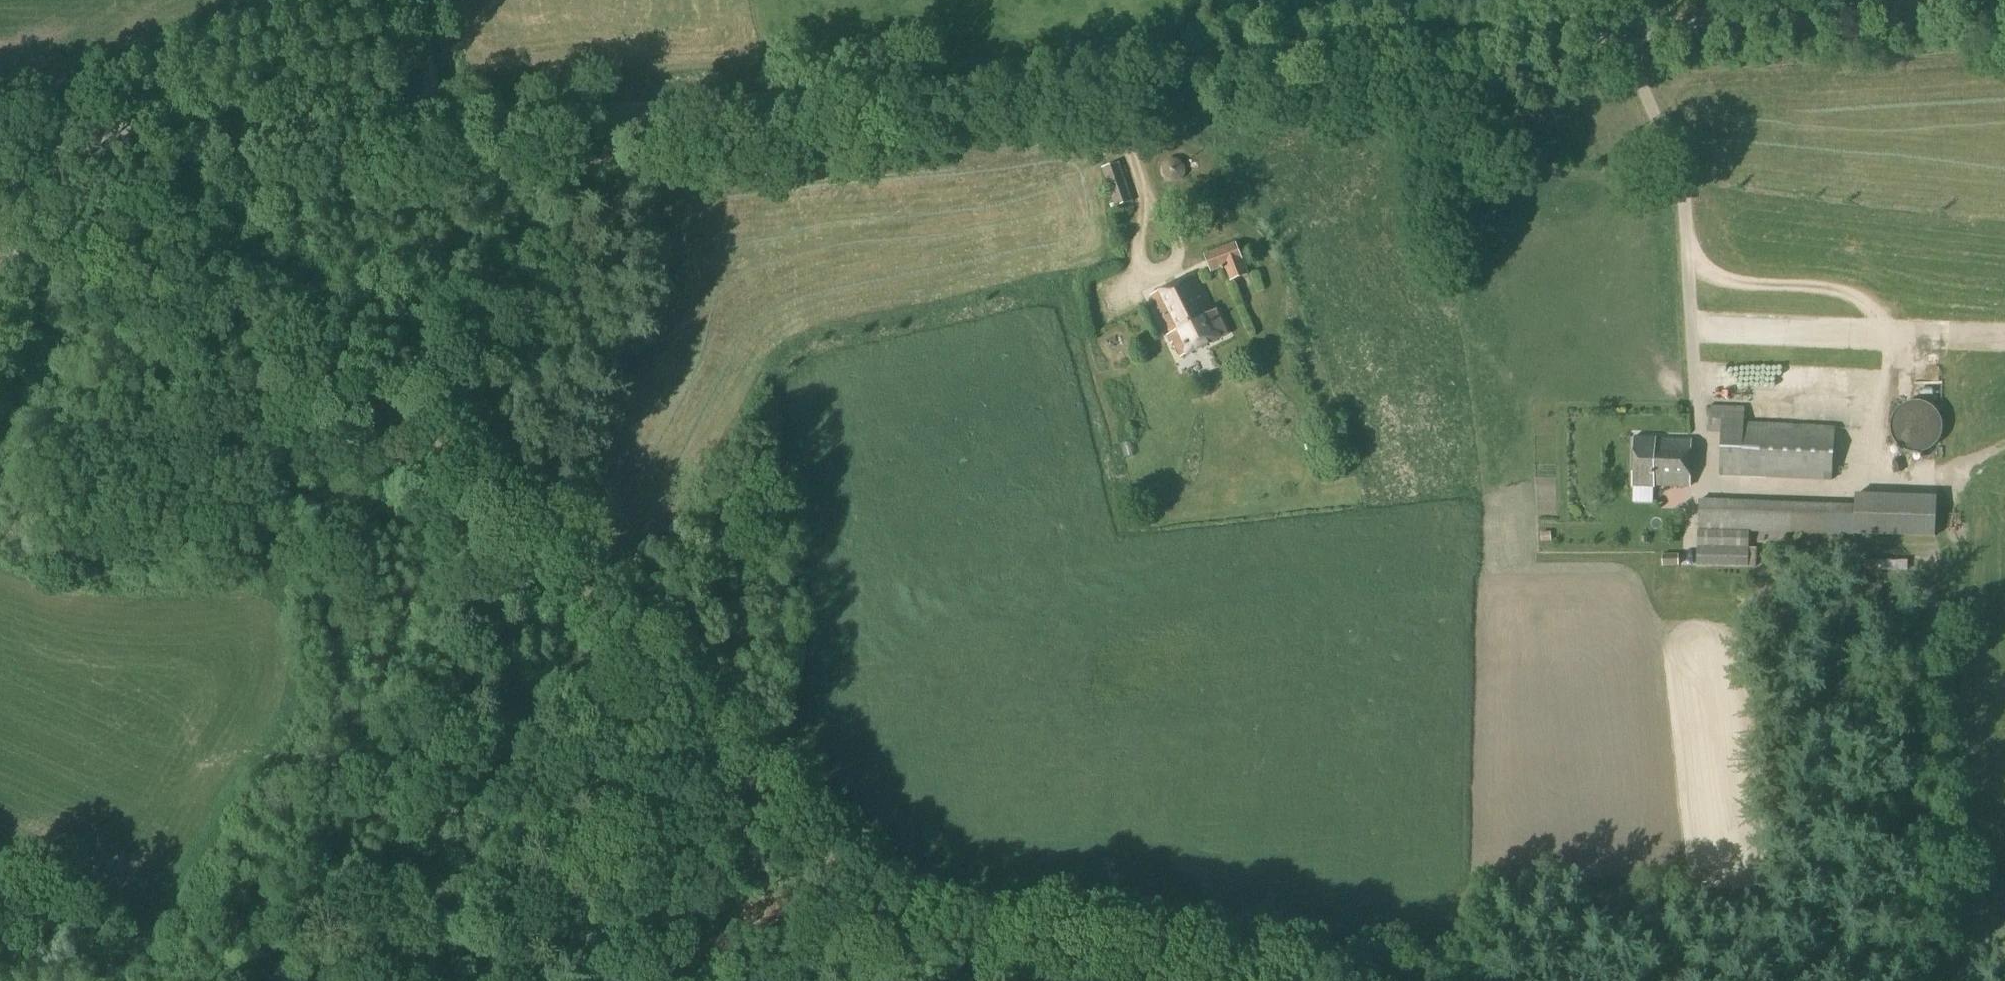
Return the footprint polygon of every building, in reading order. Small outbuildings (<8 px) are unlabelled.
[(1116,207),(1131,202),(1119,164),(1103,169),(1116,207)] [(1248,275),(1236,243),(1204,256),(1211,273),(1225,267),(1230,282),(1248,275)] [(1213,312),(1195,275),(1153,296),(1171,334),(1170,334),(1174,343),(1175,342),(1182,357),(1230,333),(1218,309),(1213,312)] [(1934,391),(1938,412),(1952,409),(1948,388),(1934,391)] [(1916,453),(1921,452),(1925,451),(1929,449),(1933,446),(1936,443),(1938,439),(1940,435),(1941,430),(1941,425),(1940,421),(1939,417),(1936,413),(1933,409),(1930,406),(1926,404),(1921,402),(1917,402),(1912,402),(1908,403),(1903,405),(1899,407),(1896,410),(1893,414),(1891,418),(1890,423),(1890,427),(1890,432),(1891,436),(1893,440),(1896,444),(1899,447),(1903,450),(1907,452),(1912,453),(1916,453)] [(1832,480),(1834,428),(1742,424),(1743,408),(1707,407),(1706,431),(1722,432),(1720,476),(1832,480)] [(1691,487),(1692,440),(1657,439),(1657,437),(1635,436),(1634,486),(1691,487)] [(1854,505),(1813,504),(1812,533),(1853,535),(1854,505)] [(1765,522),(1713,520),(1713,542),(1765,544),(1765,522)] [(1747,548),(1697,546),(1696,567),(1748,569),(1748,567),(1755,568),(1756,548),(1747,548)] [(1679,554),(1663,555),(1663,566),(1679,566),(1679,554)]
